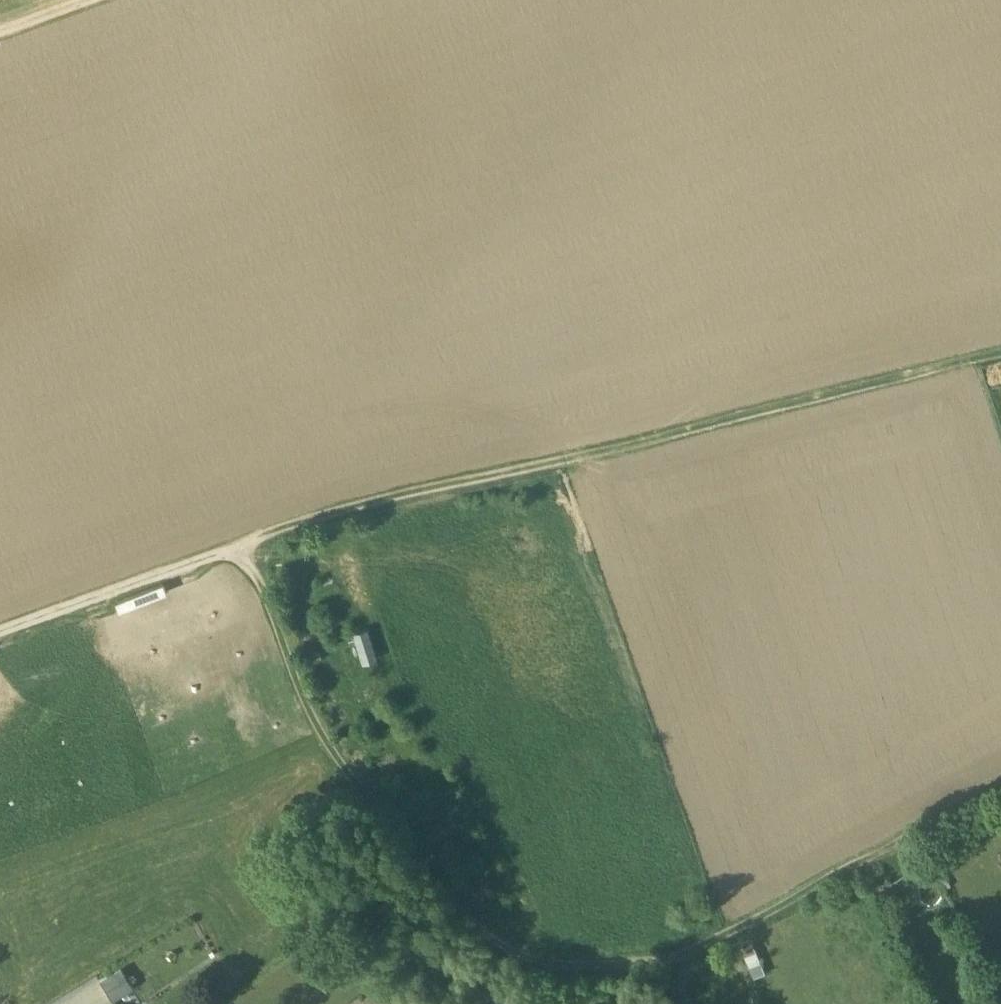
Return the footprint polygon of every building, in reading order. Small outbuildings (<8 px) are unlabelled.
[(120,968),(99,981),(112,1001),(132,989),(120,968)]
